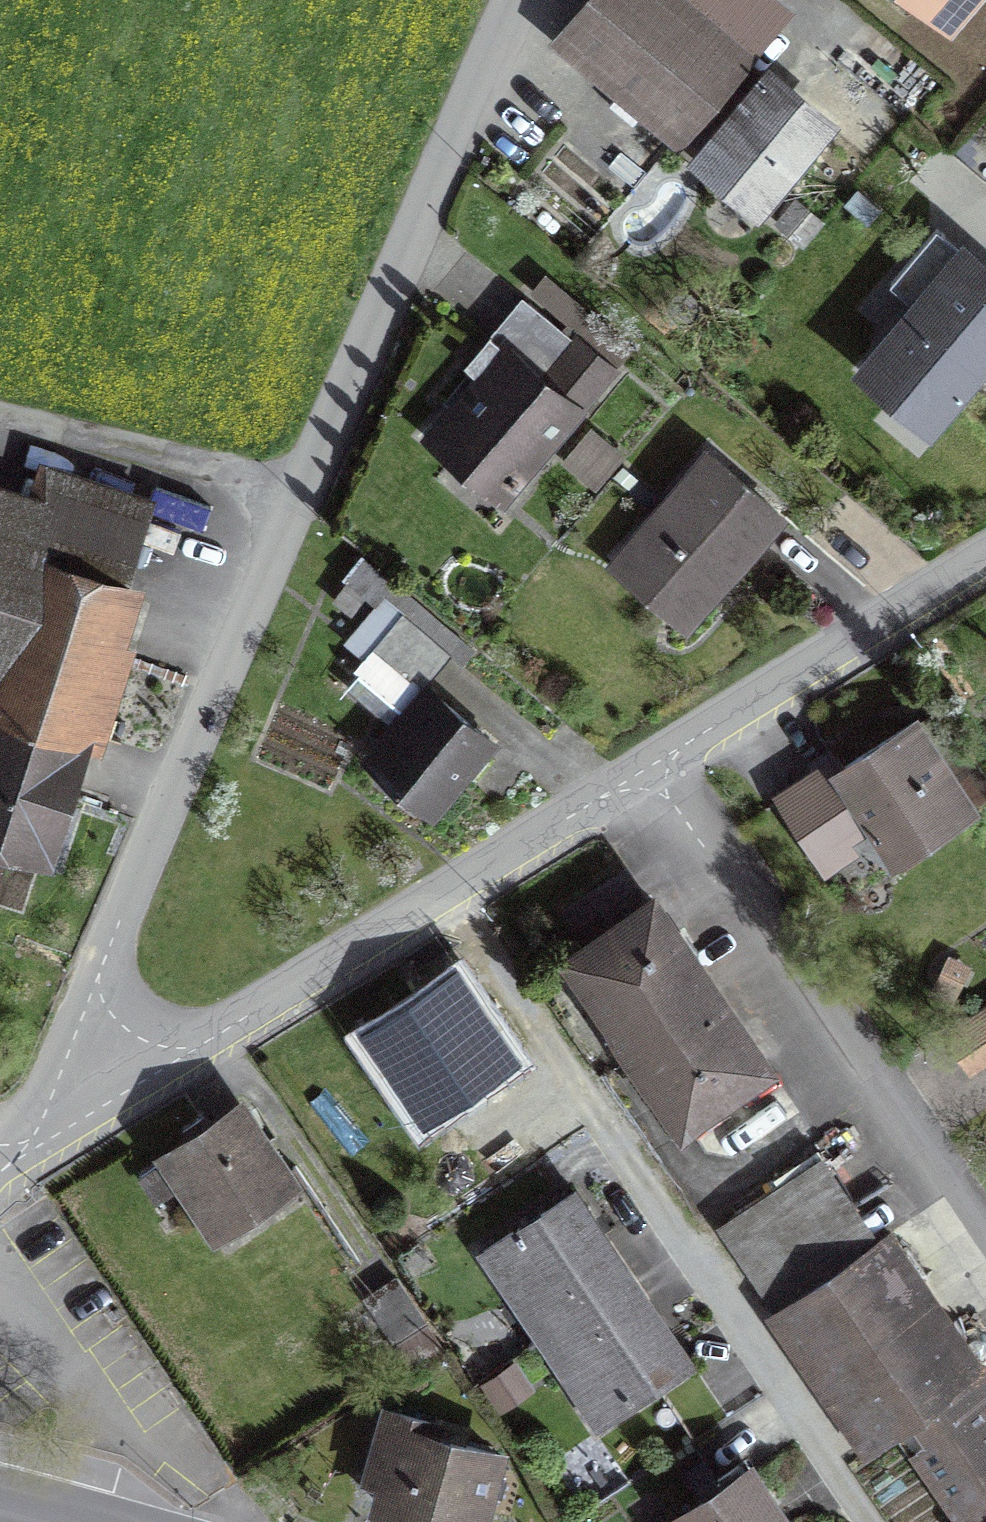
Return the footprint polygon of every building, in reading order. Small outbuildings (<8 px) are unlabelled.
[(745,59),(673,0),(595,0),(565,36),(684,133),(745,59)] [(836,133),(769,78),(703,161),(770,215),(836,133)] [(952,236),(844,360),(924,429),(983,360),(985,363),(985,266),(952,236)] [(614,372),(537,311),(446,423),(523,485),(614,372)] [(778,507),(709,452),(632,549),(701,604),(778,507)] [(0,486),(0,826),(48,843),(153,538),(0,486)] [(375,762),(435,808),(489,739),(424,688),(460,646),(397,588),(357,638),(376,655),(346,689),(401,733),(375,762)] [(811,793),(857,863),(910,829),(924,851),(985,811),(985,746),(955,699),(811,793)] [(766,1066),(638,888),(558,946),(686,1123),(766,1066)] [(510,1059),(456,977),(371,1032),(425,1115),(510,1059)] [(977,1018),(985,1031),(985,1012),(977,1018)] [(300,1183),(239,1093),(152,1153),(212,1242),(300,1183)] [(539,1332),(631,1271),(577,1191),(485,1251),(539,1332)] [(895,1230),(780,1305),(874,1448),(904,1429),(965,1521),(985,1521),(985,1369),(895,1230)] [(631,1271),(539,1332),(596,1419),(688,1359),(631,1271)] [(449,1521),(479,1521),(501,1447),(396,1417),(372,1500),(449,1521)] [(638,1515),(642,1521),(676,1521),(681,1519),(683,1521),(791,1521),(745,1449),(638,1515)]
